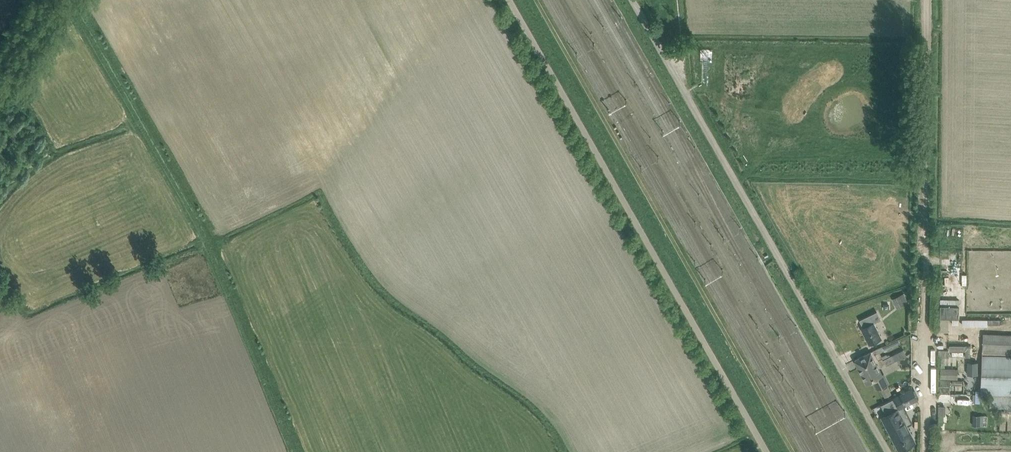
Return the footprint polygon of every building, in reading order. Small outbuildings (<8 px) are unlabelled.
[(904,293),(893,298),(897,307),(908,302),(904,293)] [(958,323),(959,299),(939,298),(938,331),(950,331),(950,323),(958,323)] [(860,319),(864,327),(862,328),(870,343),(881,338),(874,323),(881,319),(877,311),(860,319)] [(983,350),(990,350),(1001,351),(1010,351),(1010,335),(983,334),(983,350)] [(903,349),(891,356),(894,361),(906,355),(903,349)] [(981,393),(991,393),(990,407),(1000,407),(1010,407),(1010,351),(1001,351),(990,350),(983,350),(981,391),(981,393)] [(886,383),(869,352),(855,359),(867,382),(873,379),(877,387),(886,383)] [(968,362),(968,374),(976,374),(976,362),(968,362)] [(941,369),(941,377),(958,378),(958,369),(958,368),(945,368),(941,368),(941,369)] [(950,393),(950,385),(950,380),(941,380),(940,393),(950,393)] [(881,390),(887,397),(893,393),(887,385),(881,390)] [(915,442),(898,409),(917,398),(912,388),(881,404),(886,414),(882,416),(900,450),(915,442)]
